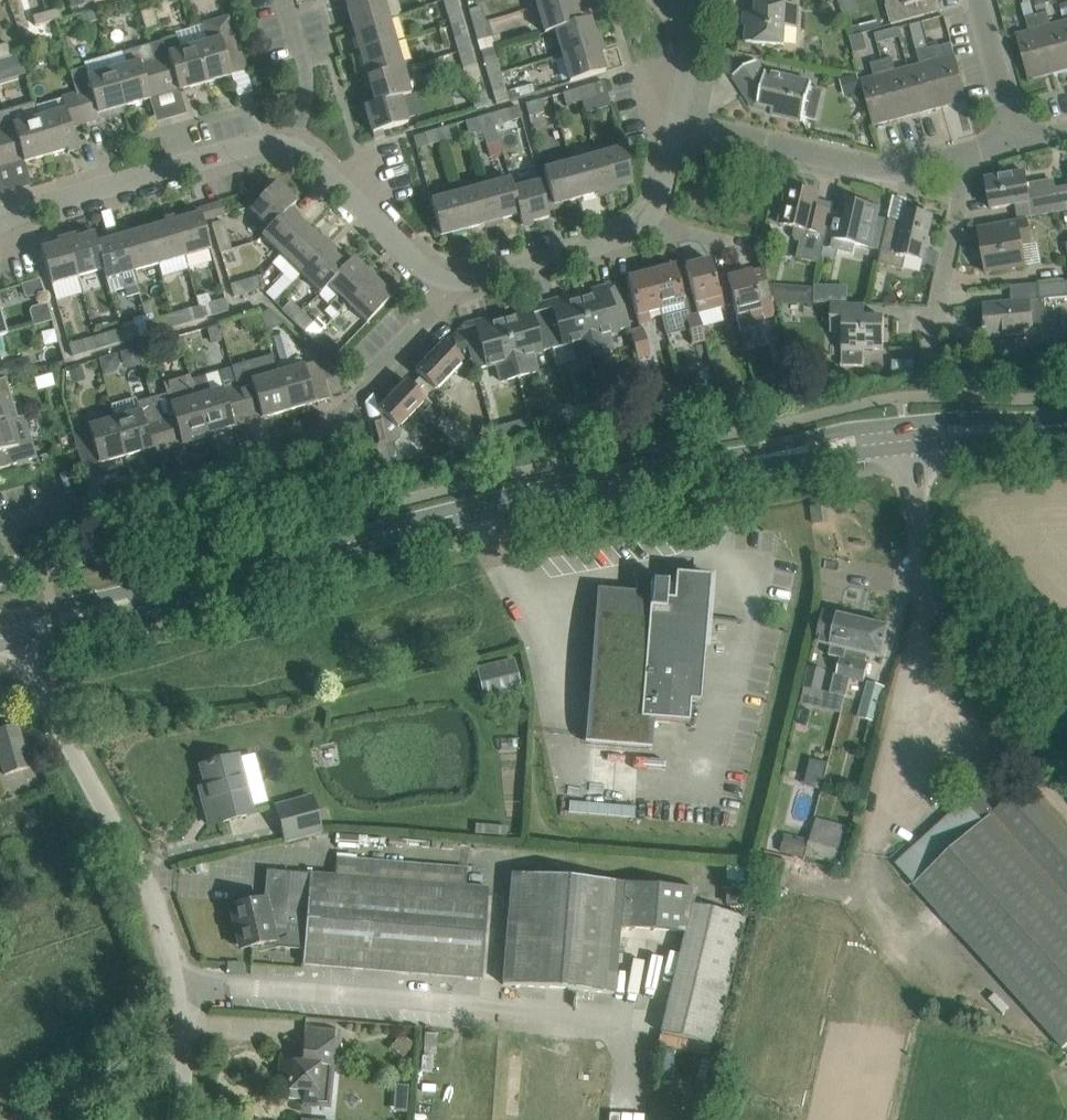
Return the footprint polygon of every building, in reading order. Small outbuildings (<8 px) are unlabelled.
[(353,26),(388,16),(383,0),(345,0),(353,26)] [(448,15),(451,25),(463,22),(456,0),(444,0),(448,15)] [(536,4),(545,33),(555,30),(554,29),(580,21),(574,0),(551,0),(536,4)] [(891,24),(903,21),(925,15),(921,2),(930,0),(885,0),(891,24)] [(746,42),(768,44),(784,45),(785,28),(796,29),(798,5),(779,4),(757,2),(756,13),(744,12),(744,25),(747,26),(746,42)] [(469,10),(473,23),(485,19),(481,6),(469,10)] [(48,22),(62,18),(59,9),(46,13),(48,22)] [(1052,74),(1066,70),(1066,38),(1063,22),(1051,26),(1047,12),(1036,15),(1052,74)] [(48,22),(46,13),(32,16),(35,26),(48,22)] [(927,17),(930,44),(952,41),(948,15),(927,17)] [(1028,80),(1052,74),(1036,15),(1025,18),(1029,32),(1016,35),(1028,80)] [(207,43),(194,46),(205,83),(247,71),(231,16),(202,25),(207,43)] [(396,42),(388,16),(353,26),(360,52),(396,42)] [(562,54),(597,44),(590,18),(580,21),(554,29),(555,30),(562,54)] [(490,37),(485,19),(473,23),(481,52),(493,48),(496,47),(493,36),(490,37)] [(880,20),(851,28),(852,35),(882,27),(880,20)] [(921,24),(910,27),(913,38),(924,35),(921,24)] [(454,37),(459,52),(471,48),(466,33),(454,37)] [(882,33),(874,35),(877,45),(885,43),(882,33)] [(862,35),(849,38),(853,54),(867,50),(862,35)] [(179,91),(205,83),(194,46),(181,50),(177,36),(149,44),(162,88),(177,84),(179,91)] [(368,78),(403,68),(396,42),(360,52),(368,78)] [(0,45),(0,60),(11,57),(7,43),(0,45)] [(109,55),(113,70),(124,107),(150,99),(148,92),(162,88),(149,44),(109,55)] [(570,82),(605,71),(597,44),(562,54),(570,82)] [(938,46),(927,49),(943,107),(967,101),(955,56),(942,59),(938,46)] [(478,75),(471,48),(459,52),(467,78),(478,75)] [(496,58),(493,48),(481,52),(488,76),(500,72),(496,58)] [(920,113),(908,68),(896,71),(890,49),(880,51),(882,61),(881,61),(897,119),(920,113)] [(920,113),(943,107),(927,49),(916,51),(920,65),(908,68),(920,113)] [(20,55),(0,61),(6,81),(25,75),(20,55)] [(802,122),(807,100),(811,83),(765,72),(765,74),(756,61),(733,76),(753,108),(758,105),(772,108),(770,115),(802,122)] [(861,81),(867,104),(873,126),(897,119),(881,61),(870,64),(874,77),(861,81)] [(70,72),(76,94),(85,123),(108,117),(107,112),(124,107),(113,70),(88,77),(86,68),(70,72)] [(368,78),(375,103),(400,96),(400,97),(411,95),(403,68),(368,78)] [(488,76),(493,92),(496,103),(508,100),(500,72),(488,76)] [(467,78),(471,94),(475,109),(487,105),(478,75),(467,78)] [(593,84),(578,89),(586,112),(612,104),(604,81),(593,84)] [(578,89),(552,96),(556,109),(566,106),(566,105),(581,101),(585,112),(586,112),(578,89)] [(85,123),(76,94),(62,98),(65,110),(39,118),(50,155),(67,150),(68,153),(77,150),(71,128),(85,123)] [(374,138),(384,135),(383,130),(408,123),(400,97),(400,96),(375,103),(365,106),(374,138)] [(555,109),(556,109),(552,96),(526,104),(529,116),(543,112),(547,126),(559,122),(555,109)] [(8,159),(22,155),(24,163),(50,155),(39,118),(35,103),(0,113),(0,133),(8,159)] [(491,114),(495,126),(510,121),(507,109),(491,114)] [(495,126),(491,114),(477,118),(480,130),(495,126)] [(455,124),(440,129),(443,141),(458,136),(455,124)] [(440,129),(425,133),(414,136),(417,148),(443,141),(440,129)] [(599,144),(602,154),(596,155),(606,191),(632,184),(623,148),(620,138),(599,144)] [(580,198),(606,191),(596,155),(570,162),(580,198)] [(544,170),(554,205),(580,198),(570,162),(544,170)] [(1058,211),(1066,210),(1066,189),(1055,191),(1053,181),(1027,186),(1025,172),(986,179),(991,209),(1024,203),(1026,217),(1058,211)] [(270,229),(289,210),(296,203),(272,179),(265,187),(268,191),(250,209),(269,228),(270,229)] [(492,222),(519,215),(512,189),(513,189),(510,179),(482,186),(492,222)] [(522,225),(549,218),(543,196),(539,182),(513,189),(512,189),(519,215),(522,225)] [(482,186),(456,193),(466,229),(492,222),(482,186)] [(794,229),(792,237),(795,241),(800,242),(796,258),(819,264),(831,212),(815,208),(818,195),(788,189),(780,225),(794,229)] [(436,238),(466,229),(456,193),(431,200),(438,226),(433,228),(436,238)] [(832,213),(825,242),(822,256),(836,259),(838,251),(853,254),(855,245),(870,249),(879,207),(848,200),(845,216),(832,213)] [(222,203),(207,207),(210,219),(225,215),(222,203)] [(211,249),(206,235),(202,221),(210,219),(207,207),(191,212),(192,216),(174,221),(184,257),(211,249)] [(282,255),(308,229),(289,210),(270,229),(269,228),(262,236),(281,254),(282,255)] [(878,264),(881,265),(903,269),(905,257),(923,260),(933,217),(905,210),(902,222),(888,219),(883,241),(878,264)] [(986,274),(1008,271),(1026,268),(1020,234),(1028,233),(1026,220),(1000,225),(978,229),(978,230),(985,229),(986,239),(980,239),(986,274)] [(158,264),(184,257),(174,221),(148,229),(158,264)] [(122,236),(132,272),(158,264),(148,229),(122,236)] [(282,255),(281,254),(271,264),(292,283),(301,274),(327,248),(308,229),(282,255)] [(67,241),(78,277),(103,270),(104,269),(97,244),(94,234),(67,241)] [(106,280),(132,272),(122,236),(112,239),(110,234),(97,238),(98,243),(97,244),(104,269),(103,270),(106,280)] [(51,285),(78,277),(67,241),(41,249),(51,285)] [(346,266),(327,248),(301,274),(321,293),(328,286),(327,285),(346,266)] [(353,258),(346,266),(327,285),(328,286),(339,296),(330,306),(338,313),(339,312),(347,304),(373,277),(353,258)] [(685,291),(681,292),(674,266),(672,267),(670,259),(649,265),(660,310),(667,336),(668,335),(667,331),(688,325),(692,344),(705,340),(698,314),(691,316),(685,291)] [(710,309),(733,303),(727,278),(715,281),(709,260),(685,266),(695,303),(708,300),(710,309)] [(639,325),(651,322),(648,313),(660,310),(649,265),(627,271),(629,278),(627,278),(639,325)] [(727,278),(733,303),(736,316),(741,331),(758,326),(763,319),(775,316),(768,291),(757,294),(751,272),(727,278)] [(261,276),(246,281),(249,292),(264,288),(261,290),(274,301),(282,292),(274,284),(273,286),(270,283),(264,288),(261,276)] [(393,297),(373,277),(347,304),(367,323),(393,297)] [(28,298),(43,293),(39,279),(21,284),(25,296),(28,298)] [(234,297),(249,292),(246,281),(230,285),(234,297)] [(1038,284),(1010,286),(1012,302),(984,304),(986,327),(983,327),(984,331),(986,331),(987,337),(1040,332),(1047,324),(1045,299),(1066,297),(1066,281),(1038,284)] [(580,300),(595,356),(613,351),(608,333),(629,328),(617,283),(604,287),(606,293),(580,300)] [(824,303),(825,286),(814,285),(814,303),(824,303)] [(228,311),(225,299),(201,306),(205,318),(213,315),(228,311)] [(540,304),(552,349),(573,343),(578,360),(595,356),(580,300),(554,307),(552,301),(540,304)] [(282,310),(293,321),(302,312),(290,301),(282,310)] [(531,355),(552,349),(540,304),(528,308),(529,314),(504,321),(519,377),(536,372),(531,355)] [(841,366),(863,366),(864,349),(883,349),(884,318),(864,318),(865,305),(831,304),(830,333),(842,333),(842,351),(842,365),(841,365),(841,366)] [(188,310),(173,314),(176,326),(191,322),(188,310)] [(313,323),(302,312),(293,321),(305,332),(313,323)] [(330,340),(349,321),(339,312),(338,313),(312,339),(332,359),(341,350),(330,340)] [(157,319),(146,321),(150,334),(176,326),(173,314),(157,319)] [(121,329),(124,341),(150,334),(146,321),(144,316),(119,323),(121,329)] [(519,377),(504,321),(478,328),(476,322),(463,326),(475,370),(496,364),(501,381),(519,377)] [(124,341),(121,329),(95,337),(99,349),(124,341)] [(650,355),(643,329),(630,332),(637,358),(650,355)] [(95,337),(69,345),(73,356),(99,349),(95,337)] [(425,400),(431,405),(441,395),(435,390),(463,361),(444,343),(415,372),(421,377),(411,386),(425,400)] [(101,352),(101,371),(139,371),(139,352),(101,352)] [(319,362),(303,366),(301,360),(298,358),(275,366),(288,411),(330,399),(319,362)] [(232,367),(237,385),(248,422),(288,411),(275,366),(273,360),(252,366),(250,362),(232,367)] [(166,394),(152,398),(167,449),(191,443),(190,439),(207,434),(191,380),(189,375),(163,383),(166,394)] [(207,434),(248,422),(237,385),(209,393),(204,376),(191,380),(207,434)] [(22,417),(17,418),(5,378),(0,380),(0,424),(22,417)] [(774,381),(769,378),(763,379),(760,384),(762,390),(766,393),(771,391),(774,387),(774,381)] [(369,420),(382,470),(388,468),(391,468),(395,469),(389,446),(393,445),(400,439),(402,431),(398,428),(425,400),(411,386),(406,381),(378,410),(383,415),(369,420)] [(733,384),(718,388),(721,398),(736,394),(733,384)] [(144,456),(167,449),(152,398),(136,402),(135,398),(110,405),(114,419),(125,456),(142,451),(144,456)] [(0,424),(0,469),(12,465),(37,458),(32,441),(29,442),(22,417),(0,424)] [(73,431),(78,447),(84,468),(125,456),(114,419),(73,431)] [(528,420),(511,424),(515,439),(520,438),(528,436),(532,435),(528,420)] [(600,615),(590,740),(646,745),(648,720),(688,723),(690,701),(700,702),(703,657),(704,657),(710,576),(675,574),(675,584),(652,582),(650,607),(649,607),(648,620),(600,615)] [(850,679),(864,621),(838,615),(838,616),(825,613),(818,643),(831,646),(829,656),(840,659),(832,694),(845,697),(850,679)] [(889,627),(864,621),(850,679),(864,682),(868,664),(866,663),(868,655),(882,658),(889,627)] [(478,667),(484,696),(521,688),(514,659),(478,667)] [(809,668),(804,689),(818,692),(821,693),(826,672),(809,668)] [(858,718),(875,722),(885,687),(868,683),(858,718)] [(0,730),(0,761),(4,775),(30,768),(17,725),(0,730)] [(237,756),(222,760),(201,766),(210,799),(203,801),(210,825),(253,814),(237,756)] [(1024,785),(994,812),(976,791),(960,806),(945,819),(895,865),(1063,1050),(1066,1046),(1066,832),(1024,785)] [(311,797),(277,806),(280,819),(286,840),(320,831),(314,810),(311,797)] [(807,846),(802,862),(804,862),(805,858),(837,867),(847,826),(816,818),(807,846)] [(335,876),(288,872),(266,871),(264,899),(230,907),(238,943),(235,943),(235,945),(239,945),(240,950),(257,946),(304,950),(302,964),(481,979),(489,889),(465,887),(467,868),(336,858),(335,876)] [(512,873),(502,984),(615,993),(621,927),(686,933),(692,905),(697,889),(624,882),(512,873)] [(686,933),(661,1034),(713,1047),(744,918),(692,905),(686,933)] [(280,1061),(278,1077),(290,1078),(288,1099),(303,1100),(302,1104),(317,1105),(331,1106),(335,1067),(337,1067),(339,1047),(340,1030),(305,1027),(302,1054),(302,1063),(280,1061)] [(395,1084),(394,1098),(408,1099),(409,1085),(395,1084)]
